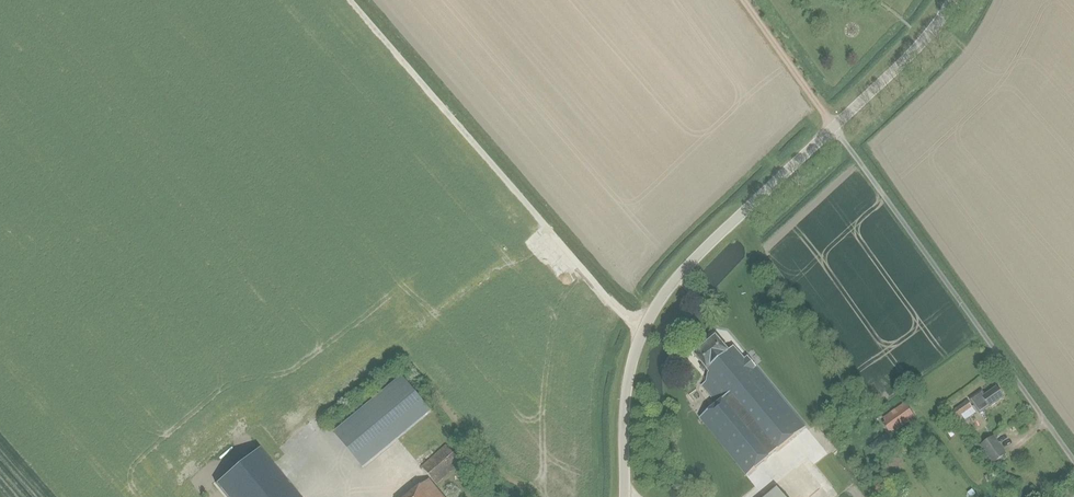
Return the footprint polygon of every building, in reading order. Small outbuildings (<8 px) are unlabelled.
[(706,382),(702,385),(719,402),(702,416),(750,473),(809,424),(749,356),(746,358),(735,346),(730,350),(717,335),(695,354),(703,364),(701,366),(704,371),(706,369),(709,373),(708,374),(706,382)] [(404,377),(332,430),(359,467),(431,415),(404,377)] [(982,414),(990,408),(990,409),(1004,398),(998,388),(986,397),(982,392),(972,400),(982,414)] [(969,401),(951,413),(958,424),(964,419),(961,415),(973,407),(969,401)] [(894,433),(915,417),(905,403),(884,418),(887,422),(884,424),(889,432),(892,430),(894,433)] [(957,437),(952,428),(948,431),(953,439),(957,437)] [(887,435),(869,448),(874,454),(892,441),(887,435)] [(995,436),(981,446),(995,464),(1008,454),(995,436)] [(436,484),(461,463),(446,445),(421,466),(436,484)] [(216,484),(227,496),(299,496),(260,449),(216,484)] [(429,479),(407,496),(444,496),(429,479)] [(778,488),(768,496),(785,496),(778,488)]
